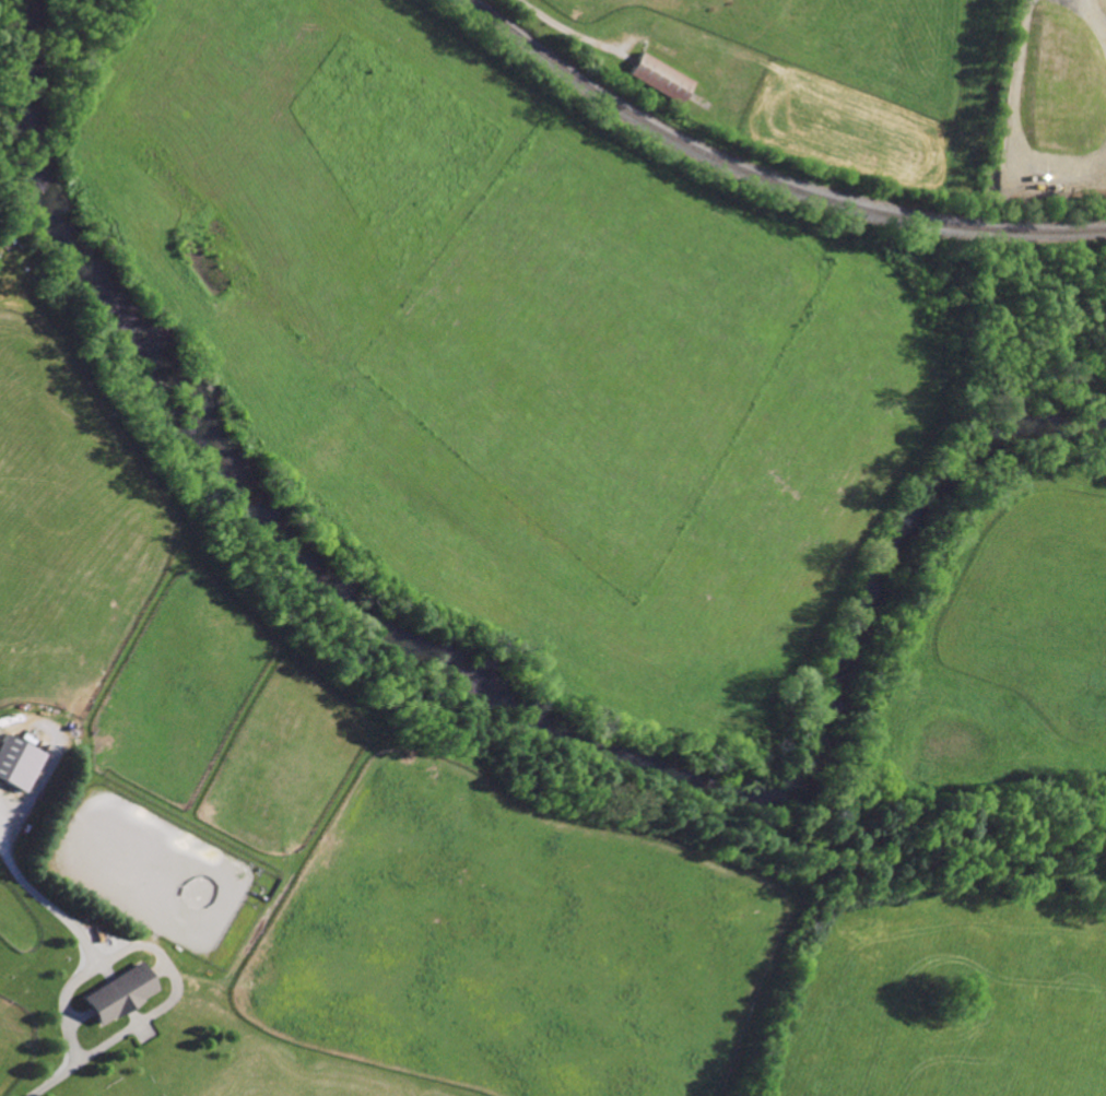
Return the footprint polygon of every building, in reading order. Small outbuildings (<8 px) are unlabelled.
[(685,96),(681,104),(655,89),(630,73),(635,63),(637,59),(643,50),(669,66),(694,81),(689,90),(685,96)] [(27,792),(0,779),(0,741),(4,732),(15,738),(36,747),(39,741),(40,739),(48,743),(44,753),(47,754),(27,792)] [(103,1026),(95,1014),(84,994),(141,959),(154,981),(160,991),(136,1006),(127,1011),(103,1026)]
